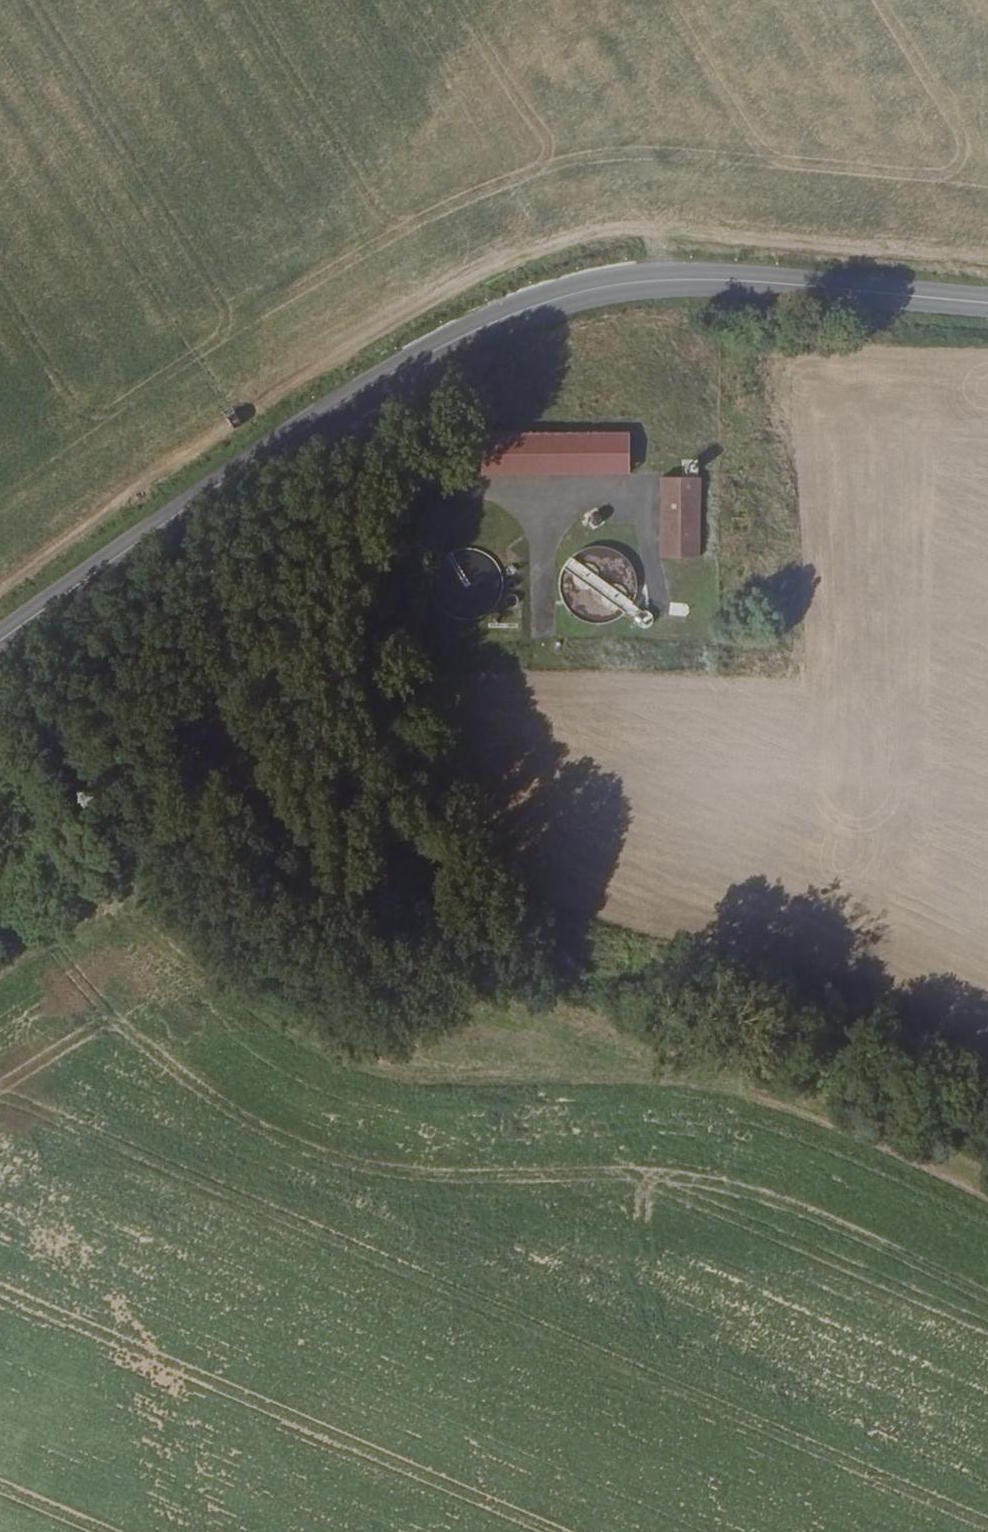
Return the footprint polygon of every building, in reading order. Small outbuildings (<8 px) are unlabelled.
[(629,477),(627,424),(480,426),(480,478),(629,477)] [(702,475),(661,475),(660,556),(702,557),(702,475)]
